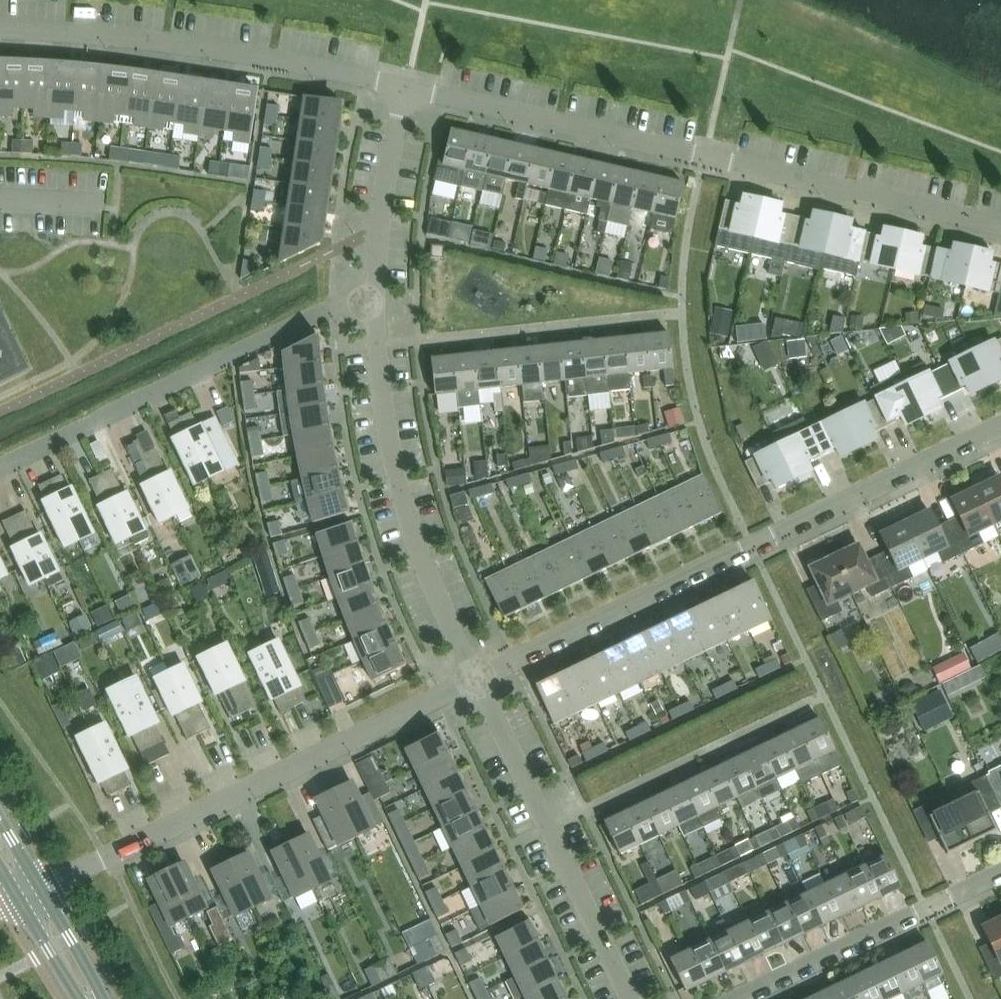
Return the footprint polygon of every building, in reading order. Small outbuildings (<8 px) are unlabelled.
[(25,64),(0,63),(0,116),(13,116),(13,108),(24,108),(25,64)] [(48,117),(51,65),(25,64),(24,108),(34,108),(34,116),(48,117)] [(74,111),(77,67),(51,65),(48,117),(63,118),(64,110),(74,111)] [(99,121),(104,69),(77,67),(74,111),(85,111),(84,119),(99,121)] [(125,116),(130,72),(104,69),(99,121),(113,122),(114,114),(125,116)] [(156,76),(130,72),(125,116),(135,117),(134,125),(149,127),(156,76)] [(175,123),(181,79),(156,76),(149,127),(163,129),(165,121),(175,123)] [(206,83),(181,79),(175,123),(185,124),(184,132),(198,135),(206,83)] [(231,87),(206,83),(198,135),(213,137),(214,129),(225,130),(231,87)] [(249,142),(257,91),(231,87),(225,130),(235,132),(234,140),(249,142)] [(337,125),(340,103),(304,98),(301,119),(337,125)] [(265,115),(277,117),(278,106),(267,105),(265,115)] [(264,125),(275,127),(277,117),(265,115),(264,125)] [(301,119),(298,141),(334,146),(337,125),(301,119)] [(472,135),(451,130),(444,160),(439,159),(433,181),(460,187),(464,170),(472,135)] [(481,192),(481,190),(493,140),(472,135),(464,170),(460,187),(481,192)] [(514,145),(493,140),(481,190),(503,195),(506,180),(514,145)] [(12,153),(22,153),(23,141),(12,141),(12,153)] [(33,142),(23,141),(22,153),(33,154),(33,142)] [(295,163),(330,168),(334,146),(298,141),(295,163)] [(61,155),(71,156),(72,144),(61,143),(61,155)] [(82,144),(72,144),(71,156),(81,156),(82,144)] [(524,199),(527,185),(535,150),(514,145),(506,180),(519,183),(516,197),(524,199)] [(121,149),(110,147),(109,159),(119,161),(121,149)] [(259,158),(271,159),(272,149),(260,147),(259,158)] [(119,161),(129,162),(131,150),(121,149),(119,161)] [(556,155),(535,150),(527,185),(548,190),(556,155)] [(158,166),(168,168),(170,156),(160,154),(158,166)] [(547,194),(545,205),(566,210),(569,194),(578,159),(556,155),(548,190),(547,194)] [(180,157),(170,156),(168,168),(178,169),(180,157)] [(257,168),(269,170),(271,159),(259,158),(257,168)] [(569,194),(566,210),(587,215),(591,199),(599,164),(578,159),(569,194)] [(220,163),(209,162),(208,174),(218,175),(220,163)] [(218,175),(228,177),(230,165),(220,163),(218,175)] [(295,163),(291,184),(327,190),(330,168),(295,163)] [(599,164),(591,199),(599,201),(597,206),(601,207),(598,220),(601,221),(598,232),(605,234),(608,220),(612,204),(620,169),(599,164)] [(612,204),(608,220),(621,223),(629,225),(633,209),(641,174),(620,169),(612,204)] [(662,179),(641,174),(633,209),(644,212),(640,228),(651,230),(654,214),(662,179)] [(662,179),(654,214),(675,219),(683,185),(683,184),(662,179)] [(288,206),(324,211),(327,190),(291,184),(288,206)] [(264,202),(266,192),(254,190),(252,200),(264,202)] [(540,192),(537,203),(545,205),(547,194),(540,192)] [(754,237),(762,202),(743,197),(741,204),(725,200),(719,229),(715,246),(750,254),(754,237)] [(263,212),(264,202),(252,200),(251,210),(263,212)] [(795,217),(780,213),(781,206),(762,202),(754,237),(750,254),(785,262),(789,245),(795,217)] [(288,206),(285,227),(320,233),(324,211),(288,206)] [(824,253),(832,218),(813,213),(811,220),(795,217),(789,245),(785,262),(820,270),(824,253)] [(850,229),(851,222),(832,218),(824,253),(820,270),(855,279),(859,261),(865,233),(850,229)] [(426,236),(446,240),(450,224),(430,220),(426,236)] [(285,227),(279,264),(319,245),(320,233),(285,227)] [(489,249),(493,235),(473,230),(470,245),(489,249)] [(881,236),(865,233),(859,261),(894,269),(902,234),(883,230),(881,236)] [(936,249),(920,245),(921,239),(902,234),(894,269),(929,277),(936,249)] [(495,242),(493,249),(504,252),(506,244),(495,242)] [(444,246),(431,245),(430,258),(443,259),(444,246)] [(547,248),(535,246),(532,259),(544,261),(547,248)] [(951,253),(936,249),(929,277),(964,286),(972,250),(953,246),(951,253)] [(568,254),(556,250),(553,263),(565,266),(568,254)] [(972,250),(964,286),(999,294),(1000,286),(1000,264),(990,261),(992,255),(972,250)] [(253,273),(255,262),(243,260),(240,279),(253,273)] [(621,262),(617,279),(628,282),(632,265),(621,262)] [(661,276),(659,289),(666,291),(669,278),(661,276)] [(942,319),(944,310),(925,306),(923,314),(942,319)] [(725,340),(731,316),(715,312),(709,336),(725,340)] [(28,371),(0,313),(0,384),(28,371)] [(918,313),(905,314),(906,325),(919,324),(918,313)] [(844,319),(833,316),(829,333),(841,332),(844,319)] [(771,337),(781,336),(784,320),(775,318),(771,337)] [(850,321),(849,330),(863,331),(863,322),(850,321)] [(764,330),(749,331),(750,341),(765,339),(764,330)] [(669,333),(647,336),(651,371),(665,370),(666,384),(674,383),(672,369),(669,333)] [(283,352),(285,368),(321,364),(320,360),(318,335),(283,352)] [(647,336),(625,338),(629,374),(651,371),(647,336)] [(841,336),(830,342),(837,356),(848,351),(841,336)] [(625,338),(604,340),(608,376),(610,393),(631,391),(629,374),(625,338)] [(1000,379),(1000,339),(973,352),(988,385),(1000,379)] [(604,340),(582,343),(586,378),(585,378),(587,396),(610,393),(608,376),(604,340)] [(805,340),(786,342),(788,355),(806,353),(805,340)] [(766,342),(756,347),(760,354),(770,350),(766,342)] [(582,343),(561,345),(564,381),(566,398),(587,396),(585,378),(586,378),(582,343)] [(539,347),(543,383),(564,381),(561,345),(539,347)] [(539,347),(517,350),(521,385),(543,383),(539,347)] [(517,350),(496,352),(500,388),(521,385),(517,350)] [(496,352),(474,354),(478,390),(500,388),(496,352)] [(966,388),(969,394),(988,385),(973,352),(940,368),(953,394),(966,388)] [(474,354),(453,357),(456,392),(478,390),(474,354)] [(435,395),(456,392),(453,357),(431,359),(435,395)] [(260,371),(259,358),(239,368),(240,373),(260,371)] [(898,359),(878,369),(882,379),(903,370),(898,359)] [(321,364),(285,368),(287,391),(323,386),(321,364)] [(923,416),(940,408),(937,402),(953,394),(940,368),(930,373),(926,364),(903,375),(923,416)] [(902,419),(905,425),(923,416),(903,375),(880,386),(885,395),(875,399),(887,426),(902,419)] [(651,376),(643,377),(644,389),(652,388),(651,376)] [(242,397),(254,395),(252,381),(240,382),(242,397)] [(288,396),(290,413),(326,407),(325,403),(323,386),(287,391),(288,396)] [(501,394),(493,395),(495,413),(503,412),(501,394)] [(244,411),(252,410),(256,409),(254,395),(242,397),(244,411)] [(875,439),(872,433),(887,426),(875,399),(842,415),(858,448),(875,439)] [(234,421),(228,406),(217,411),(223,426),(234,421)] [(329,429),(329,424),(326,407),(290,413),(281,414),(284,436),(294,435),(329,429)] [(684,422),(680,407),(663,412),(668,427),(684,422)] [(190,413),(180,418),(208,478),(236,465),(221,433),(215,435),(209,423),(199,428),(191,412),(190,412),(190,413)] [(810,431),(822,457),(837,450),(840,456),(858,448),(842,415),(810,431)] [(793,479),(810,470),(807,464),(822,457),(810,431),(809,431),(803,417),(770,433),(777,446),(793,479)] [(203,481),(208,478),(180,418),(169,423),(168,423),(175,439),(172,441),(176,450),(184,467),(185,467),(193,485),(202,480),(203,481)] [(647,424),(636,428),(638,435),(649,432),(647,424)] [(743,424),(736,427),(742,441),(749,437),(743,424)] [(249,443),(261,441),(258,427),(247,429),(249,443)] [(295,440),(298,457),(333,450),(332,445),(329,429),(294,435),(295,440)] [(613,430),(600,431),(602,446),(614,442),(613,430)] [(658,437),(660,445),(671,442),(669,434),(658,437)] [(576,437),(577,452),(593,447),(592,436),(576,437)] [(658,437),(646,441),(648,448),(660,445),(658,437)] [(168,519),(174,516),(144,454),(138,440),(136,440),(137,441),(127,446),(126,445),(125,446),(144,486),(141,487),(146,496),(145,496),(154,514),(158,523),(167,518),(168,519)] [(261,441),(249,443),(252,457),(263,455),(261,441)] [(572,453),(571,442),(563,443),(564,454),(572,453)] [(793,479),(777,446),(744,462),(757,488),(772,481),(775,488),(793,479)] [(551,459),(550,447),(530,449),(531,466),(551,459)] [(611,450),(613,458),(625,455),(623,447),(611,450)] [(154,449),(144,454),(174,516),(179,513),(188,508),(184,499),(176,482),(175,482),(171,473),(168,474),(155,448),(154,448),(154,449)] [(299,462),(303,479),(338,471),(337,466),(333,450),(298,457),(299,462)] [(611,450),(599,454),(602,461),(613,458),(611,450)] [(504,453),(497,454),(498,466),(505,465),(504,453)] [(530,466),(528,458),(511,462),(513,470),(530,466)] [(486,460),(473,462),(475,478),(487,476),(486,460)] [(564,464),(566,472),(578,468),(576,460),(564,464)] [(564,464),(553,467),(555,475),(566,472),(564,464)] [(464,468),(445,469),(447,484),(465,482),(464,468)] [(111,470),(100,475),(130,537),(136,534),(145,529),(141,520),(133,503),(132,503),(128,494),(125,495),(112,469),(111,469),(111,470)] [(342,487),(338,471),(303,479),(304,484),(308,501),(343,492),(342,487)] [(258,489),(270,486),(267,472),(255,475),(258,489)] [(549,473),(542,476),(546,486),(553,483),(549,473)] [(60,476),(50,481),(79,540),(85,537),(84,537),(93,533),(85,515),(77,498),(76,498),(72,489),(69,490),(61,474),(60,475),(60,476)] [(517,477),(520,485),(531,482),(529,474),(517,477)] [(124,540),(130,537),(100,475),(90,480),(90,479),(88,480),(101,506),(98,508),(103,517),(102,517),(111,535),(111,534),(115,544),(124,539),(124,540)] [(702,476),(681,486),(699,524),(721,514),(702,476)] [(975,488),(993,525),(998,536),(1000,535),(1000,478),(1000,476),(975,488)] [(517,477),(506,480),(508,488),(520,485),(517,477)] [(73,543),(79,540),(50,481),(39,486),(39,485),(38,486),(46,501),(42,503),(47,512),(55,530),(55,529),(64,547),(73,543)] [(492,484),(469,491),(471,499),(494,492),(492,484)] [(532,484),(523,486),(526,495),(534,493),(532,484)] [(270,486),(258,489),(261,503),(273,500),(270,486)] [(699,524),(681,486),(659,497),(677,534),(699,524)] [(978,533),(993,525),(975,488),(951,500),(961,521),(950,526),(963,553),(983,543),(978,533)] [(450,496),(453,509),(468,504),(464,491),(450,496)] [(343,492),(308,501),(309,506),(314,523),(348,514),(343,492)] [(656,545),(677,534),(659,497),(637,507),(656,545)] [(469,507),(456,511),(462,527),(475,523),(469,507)] [(656,545),(637,507),(616,518),(634,555),(656,545)] [(24,511),(14,517),(44,578),(50,576),(49,575),(58,571),(54,562),(46,544),(41,535),(38,537),(25,510),(24,511)] [(950,526),(939,531),(929,510),(904,522),(922,559),(937,552),(943,563),(963,553),(950,526)] [(38,581),(44,578),(14,517),(3,522),(3,521),(2,522),(15,548),(11,550),(16,559),(24,576),(29,585),(38,581)] [(634,555),(616,518),(594,528),(612,566),(634,555)] [(282,534),(278,521),(267,524),(271,538),(282,534)] [(922,559),(904,522),(880,534),(890,555),(879,560),(892,587),(912,578),(907,567),(922,559)] [(357,544),(356,540),(351,524),(317,534),(323,556),(357,544)] [(612,566),(594,528),(572,539),(590,576),(612,566)] [(551,549),(550,549),(569,587),(590,576),(572,539),(570,539),(551,549)] [(288,554),(284,540),(272,544),(277,557),(288,554)] [(357,544),(323,556),(329,573),(330,577),(364,565),(363,561),(357,544)] [(858,544),(833,556),(852,594),(867,586),(872,597),(892,587),(879,560),(868,566),(858,544)] [(547,597),(569,587),(550,549),(529,560),(547,597)] [(268,554),(254,558),(261,583),(276,579),(268,554)] [(202,575),(190,555),(170,566),(182,586),(202,575)] [(808,594),(821,621),(842,612),(836,601),(852,594),(833,556),(809,568),(819,589),(808,594)] [(525,608),(547,597),(529,560),(507,570),(525,608)] [(364,565),(330,577),(336,594),(338,598),(372,586),(370,581),(364,565)] [(503,618),(525,608),(507,570),(485,581),(503,618)] [(216,575),(207,580),(212,591),(222,586),(216,575)] [(299,588),(294,575),(283,579),(287,592),(299,588)] [(174,588),(168,577),(154,584),(160,595),(174,588)] [(731,592),(750,630),(771,619),(753,581),(731,592)] [(209,597),(202,583),(191,589),(198,603),(209,597)] [(344,615),(346,619),(379,606),(378,602),(372,586),(338,598),(344,615)] [(299,588),(287,592),(292,606),(303,602),(299,588)] [(731,592),(710,602),(728,640),(750,630),(731,592)] [(129,594),(115,601),(121,615),(136,608),(129,594)] [(164,612),(160,602),(143,610),(148,620),(164,612)] [(710,602),(688,613),(706,651),(728,640),(710,602)] [(112,618),(106,604),(91,611),(97,626),(112,618)] [(352,636),(354,640),(388,626),(386,622),(379,606),(346,619),(352,636)] [(84,613),(68,621),(75,636),(91,628),(84,613)] [(688,613),(666,623),(684,661),(706,651),(688,613)] [(128,631),(141,624),(136,614),(123,620),(128,631)] [(304,636),(315,631),(309,618),(298,623),(304,636)] [(666,623),(644,634),(663,672),(684,661),(666,623)] [(354,640),(363,661),(396,646),(394,641),(388,626),(354,640)] [(96,631),(102,641),(108,638),(103,628),(96,631)] [(843,629),(831,635),(838,651),(851,645),(843,629)] [(32,640),(38,654),(62,643),(56,630),(32,640)] [(315,631),(304,636),(309,649),(320,645),(315,631)] [(981,660),(1000,650),(1000,631),(974,645),(981,660)] [(97,632),(89,636),(94,645),(101,642),(97,632)] [(644,634),(623,644),(641,682),(663,672),(644,634)] [(270,645),(264,648),(292,708),(303,703),(304,703),(297,687),(300,685),(296,676),(288,659),(287,659),(279,641),(270,645)] [(25,661),(16,642),(2,650),(11,668),(25,661)] [(73,644),(57,652),(64,666),(80,658),(73,644)] [(623,644),(601,655),(619,693),(641,682),(623,644)] [(218,649),(212,651),(242,713),(253,708),(253,709),(254,708),(241,682),(244,680),(240,671),(232,654),(227,645),(218,649)] [(373,681),(406,666),(396,646),(363,661),(366,665),(373,681)] [(292,708),(264,648),(258,651),(249,655),(258,673),(257,673),(266,691),(270,700),(273,698),(281,714),(282,713),(292,708)] [(231,719),(242,713),(212,651),(206,654),(207,655),(198,659),(202,668),(210,686),(210,685),(215,695),(218,693),(231,720),(232,719),(231,719)] [(786,651),(779,655),(784,665),(791,662),(786,651)] [(961,653),(931,667),(938,683),(968,668),(961,653)] [(55,658),(53,654),(35,663),(37,667),(42,678),(60,669),(55,658)] [(601,655),(579,665),(597,703),(619,693),(601,655)] [(770,672),(780,667),(777,660),(766,665),(770,672)] [(329,664),(317,669),(312,672),(316,682),(333,674),(329,664)] [(175,669),(169,672),(199,734),(209,729),(210,730),(211,729),(198,703),(201,701),(197,692),(189,674),(189,675),(184,665),(175,670),(175,669)] [(579,665),(557,676),(576,714),(597,703),(579,665)] [(770,672),(766,665),(755,670),(759,678),(770,672)] [(188,739),(199,734),(169,672),(163,675),(163,676),(154,680),(159,689),(158,689),(167,706),(171,715),(175,714),(187,740),(188,740),(188,739)] [(345,701),(333,674),(316,682),(328,709),(345,701)] [(554,724),(576,714),(557,676),(536,686),(554,724)] [(128,682),(121,685),(158,760),(170,754),(155,724),(158,722),(153,713),(154,713),(146,695),(145,696),(137,678),(128,682)] [(726,693),(737,688),(734,681),(723,686),(726,693)] [(904,685),(900,690),(910,698),(918,688),(914,684),(904,685)] [(158,760),(121,685),(116,688),(107,692),(116,710),(115,710),(123,727),(124,727),(128,736),(131,735),(146,766),(158,760)] [(726,693),(723,686),(712,691),(716,699),(726,693)] [(88,689),(75,695),(83,713),(97,706),(88,689)] [(940,690),(911,705),(918,720),(947,705),(940,690)] [(663,711),(658,701),(651,704),(656,714),(663,711)] [(683,714),(694,709),(690,702),(679,707),(683,714)] [(683,714),(679,707),(669,712),(672,719),(683,714)] [(842,765),(819,718),(800,728),(815,760),(822,774),(842,765)] [(640,735),(651,730),(647,723),(636,728),(640,735)] [(97,728),(91,731),(119,791),(130,786),(131,786),(124,770),(127,769),(123,759),(115,742),(114,742),(106,724),(97,729),(97,728)] [(640,735),(636,728),(626,733),(629,740),(640,735)] [(796,770),(815,760),(800,728),(780,737),(796,770)] [(119,791),(91,731),(85,734),(76,739),(85,757),(84,757),(93,774),(97,783),(100,781),(108,797),(109,797),(109,796),(119,791)] [(415,769),(447,753),(438,733),(406,749),(415,769)] [(776,779),(796,770),(780,737),(760,746),(776,779)] [(597,756),(607,751),(604,743),(593,749),(597,756)] [(775,779),(776,779),(760,746),(741,756),(762,800),(781,791),(775,779)] [(597,756),(593,749),(582,754),(586,761),(597,756)] [(457,772),(447,753),(415,769),(424,788),(457,772)] [(579,755),(568,761),(572,768),(583,763),(579,755)] [(741,756),(721,765),(737,798),(743,809),(762,800),(741,756)] [(717,807),(737,798),(721,765),(702,775),(717,807)] [(988,772),(1000,800),(1000,766),(988,772)] [(466,792),(457,772),(424,788),(434,808),(466,792)] [(382,775),(365,783),(369,791),(386,783),(382,775)] [(723,818),(717,807),(702,775),(682,784),(703,828),(723,818)] [(968,798),(953,805),(971,842),(996,831),(986,809),(997,804),(984,777),(963,787),(968,798)] [(352,783),(335,791),(334,789),(333,789),(357,838),(356,836),(384,823),(371,795),(361,800),(352,783)] [(386,783),(369,791),(374,801),(374,800),(379,798),(390,793),(386,783)] [(663,794),(678,826),(688,846),(705,837),(701,829),(703,828),(682,784),(663,794)] [(357,838),(333,789),(332,790),(333,792),(316,800),(324,818),(314,823),(327,850),(355,836),(356,838),(357,838)] [(846,793),(851,804),(858,800),(853,789),(846,793)] [(476,812),(466,792),(434,808),(443,827),(476,812)] [(659,835),(678,826),(663,794),(643,803),(659,835)] [(826,802),(831,813),(838,810),(833,799),(826,802)] [(971,842),(953,805),(938,812),(933,801),(913,811),(926,838),(937,833),(947,854),(971,842)] [(643,803),(623,812),(639,845),(659,835),(643,803)] [(866,817),(861,806),(854,810),(859,821),(866,817)] [(812,823),(819,819),(814,808),(806,812),(812,823)] [(405,822),(398,809),(388,814),(394,827),(405,822)] [(485,831),(476,812),(443,827),(453,847),(485,831)] [(619,854),(639,845),(623,812),(604,822),(619,854)] [(841,816),(834,819),(839,830),(846,827),(841,816)] [(792,832),(800,829),(794,818),(787,821),(775,827),(780,838),(792,832)] [(411,835),(405,822),(394,827),(400,840),(411,835)] [(822,825),(814,829),(820,839),(827,836),(822,825)] [(773,841),(780,838),(775,827),(768,830),(755,837),(760,847),(773,841)] [(495,851),(485,831),(453,847),(462,867),(495,851)] [(802,834),(795,838),(800,849),(808,845),(802,834)] [(309,835),(291,844),(290,842),(313,891),(314,891),(313,889),(330,880),(309,835)] [(753,851),(760,847),(755,837),(747,840),(753,851)] [(313,891),(290,842),(289,842),(290,844),(273,853),(294,898),(312,889),(313,891)] [(783,844),(776,847),(781,858),(788,855),(783,844)] [(733,860),(741,857),(735,846),(728,849),(733,860)] [(423,861),(417,848),(406,853),(412,866),(423,861)] [(504,870),(495,851),(462,867),(472,886),(504,870)] [(763,853),(755,857),(761,868),(768,864),(763,853)] [(230,860),(253,909),(254,909),(253,907),(270,899),(249,854),(231,862),(230,860)] [(714,869),(722,866),(716,855),(709,859),(697,864),(702,875),(714,869)] [(901,888),(885,855),(865,865),(881,897),(901,888)] [(213,871),(234,916),(252,908),(253,910),(253,909),(230,860),(229,861),(230,863),(213,871)] [(429,874),(423,861),(412,866),(419,879),(429,874)] [(184,863),(167,872),(166,870),(165,870),(189,919),(190,919),(189,917),(206,908),(184,863)] [(744,863),(736,866),(741,877),(749,874),(744,863)] [(695,879),(702,875),(697,864),(690,868),(695,879)] [(846,874),(862,906),(881,897),(865,865),(846,874)] [(177,938),(171,925),(187,917),(188,919),(189,919),(165,870),(166,872),(148,881),(162,909),(152,914),(174,960),(187,953),(180,937),(177,938)] [(513,890),(504,870),(472,886),(481,906),(513,890)] [(725,872),(717,875),(723,886),(730,883),(725,872)] [(663,894),(676,888),(683,885),(678,874),(670,877),(658,883),(663,894)] [(826,884),(842,916),(862,906),(846,874),(826,884)] [(656,879),(633,890),(641,905),(663,894),(658,883),(656,879)] [(695,899),(710,892),(705,881),(690,888),(695,899)] [(822,925),(842,916),(826,884),(807,893),(822,925)] [(442,900),(436,887),(425,892),(431,905),(442,900)] [(523,910),(513,890),(481,906),(491,925),(523,910)] [(686,890),(678,894),(684,905),(691,901),(686,890)] [(803,935),(822,925),(807,893),(787,902),(803,935)] [(448,913),(442,900),(431,905),(437,918),(448,913)] [(666,900),(659,903),(664,914),(671,911),(666,900)] [(768,912),(783,944),(803,935),(787,902),(768,912)] [(221,944),(233,938),(217,906),(207,910),(214,923),(211,924),(221,944)] [(748,921),(764,954),(783,944),(768,912),(748,921)] [(992,948),(981,953),(994,980),(1000,977),(1000,917),(982,926),(992,948)] [(496,937),(506,956),(538,941),(528,921),(496,937)] [(728,931),(744,963),(764,954),(748,921),(728,931)] [(452,948),(462,942),(456,929),(445,935),(452,948)] [(725,972),(744,963),(728,931),(709,940),(725,972)] [(429,939),(410,948),(418,964),(437,955),(445,951),(437,935),(429,939)] [(705,982),(725,972),(709,940),(689,949),(705,982)] [(547,960),(538,941),(506,956),(515,976),(547,960)] [(927,942),(907,951),(922,984),(926,992),(942,984),(938,976),(942,974),(927,942)] [(461,966),(471,961),(465,948),(454,953),(461,966)] [(685,991),(705,982),(689,949),(670,959),(685,991)] [(907,951),(888,961),(903,993),(922,984),(907,951)] [(389,958),(382,962),(389,978),(397,974),(389,958)] [(547,960),(515,976),(504,981),(512,998),(517,998),(524,996),(557,980),(547,960)] [(868,970),(882,998),(891,998),(903,993),(888,961),(868,970)] [(374,966),(364,970),(372,986),(382,982),(389,978),(382,962),(374,966)] [(428,966),(420,970),(428,986),(435,982),(428,966)] [(428,986),(420,970),(412,973),(420,990),(428,986)] [(868,970),(848,979),(858,998),(882,998),(868,970)] [(469,983),(475,996),(486,991),(480,978),(469,983)] [(829,989),(834,998),(858,998),(848,979),(829,989)] [(557,980),(524,996),(526,998),(566,998),(557,980)] [(326,989),(331,998),(340,998),(334,985),(326,989)] [(326,989),(318,993),(321,998),(331,998),(326,989)] [(829,989),(809,998),(810,998),(834,998),(829,989)] [(486,991),(475,996),(476,998),(490,998),(486,991)]
